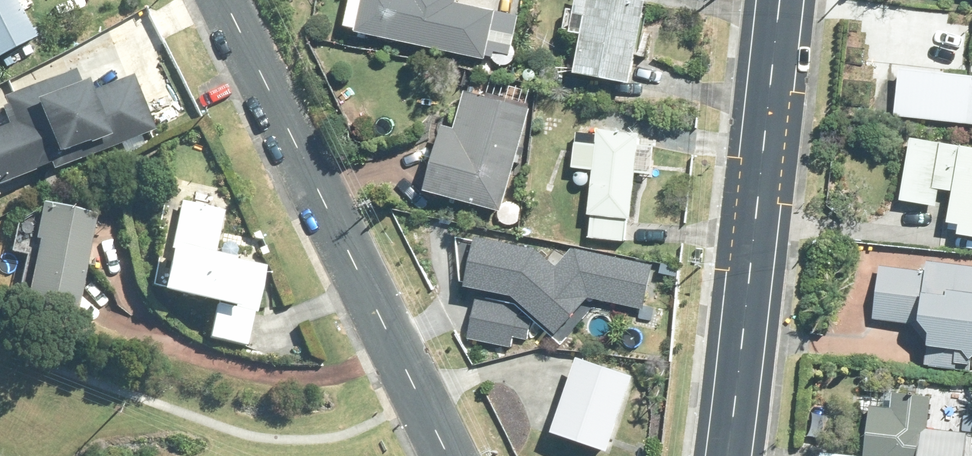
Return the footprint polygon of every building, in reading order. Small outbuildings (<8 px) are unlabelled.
[(40,38),(20,0),(0,0),(0,59),(40,38)] [(343,28),(354,30),(353,34),(484,61),(495,11),(455,4),(456,0),(349,0),(343,28)] [(573,76),(628,86),(643,6),(613,0),(575,0),(569,35),(581,37),(573,76)] [(104,9),(88,18),(94,28),(109,19),(104,9)] [(937,72),(936,85),(898,81),(895,117),(971,126),(971,76),(937,72)] [(114,138),(91,82),(45,101),(39,88),(8,101),(17,124),(0,131),(0,186),(114,138)] [(442,127),(423,194),(499,215),(529,111),(465,93),(454,131),(442,127)] [(637,136),(596,131),(587,218),(590,218),(588,241),(625,243),(627,222),(630,222),(634,175),(650,177),(653,146),(637,145),(637,136)] [(959,227),(957,237),(971,240),(971,149),(911,139),(900,202),(935,208),(938,191),(952,193),(947,226),(959,227)] [(220,305),(212,339),(249,347),(256,314),(260,314),(269,267),(219,256),(227,212),(184,202),(174,251),(176,252),(167,294),(220,305)] [(30,259),(21,299),(81,311),(100,217),(45,205),(42,222),(22,218),(14,256),(30,259)] [(463,289),(511,296),(555,335),(589,296),(640,309),(650,267),(572,248),(555,267),(536,251),(470,240),(463,289)] [(928,338),(925,366),(969,372),(969,363),(971,361),(971,268),(925,262),(923,273),(878,267),(872,321),(918,327),(928,338)] [(634,378),(578,360),(552,434),(608,453),(634,378)] [(937,427),(928,426),(931,401),(892,396),(891,411),(869,409),(864,455),(965,455),(968,435),(937,431),(937,427)]
